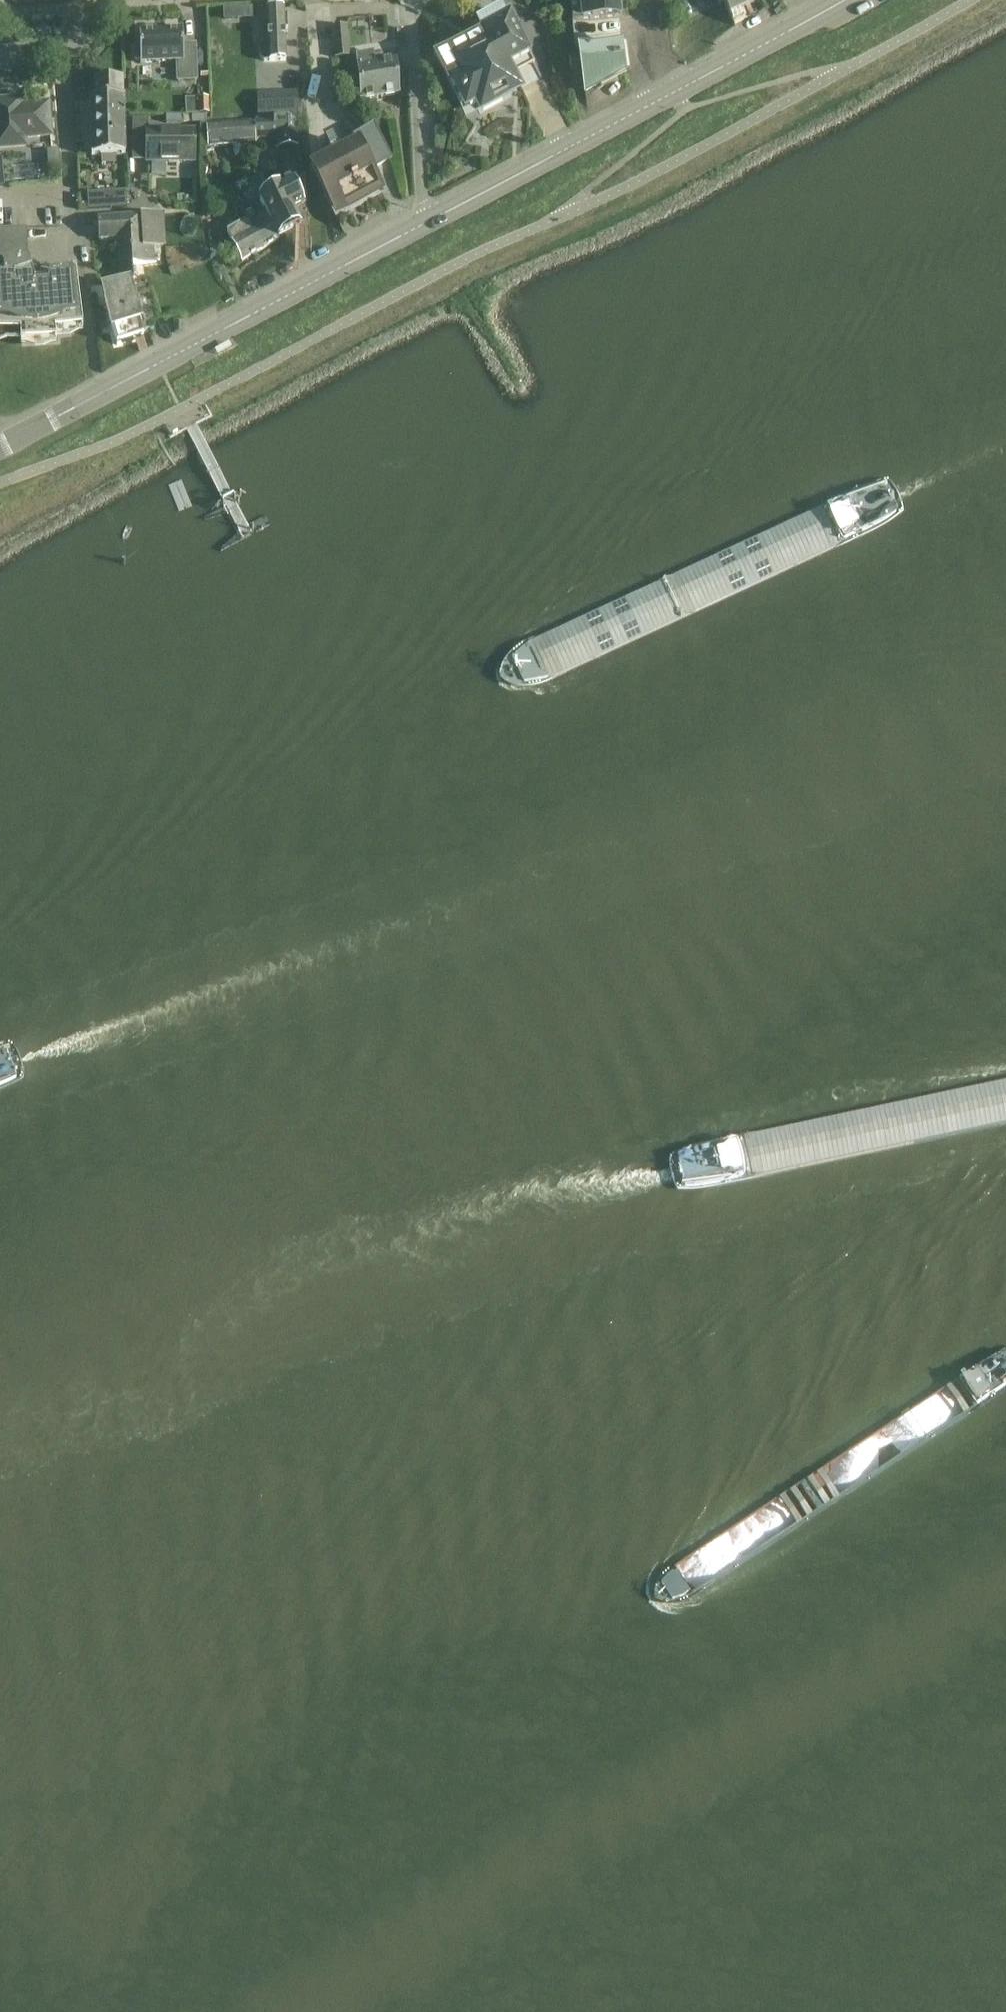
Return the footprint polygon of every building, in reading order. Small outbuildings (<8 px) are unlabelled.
[(618,0),(570,0),(572,24),(620,19),(618,0)] [(730,16),(754,5),(752,0),(722,0),(730,16)] [(223,21),(236,20),(235,9),(223,9),(223,21)] [(263,43),(259,49),(259,57),(264,62),(270,62),(285,61),(284,28),(287,28),(286,15),(283,15),(283,9),(267,10),(269,43),(263,43)] [(531,57),(509,17),(437,55),(465,108),(461,110),(461,112),(478,103),(480,106),(483,107),(495,101),(497,97),(495,94),(506,88),(505,86),(513,81),(518,90),(519,90),(519,91),(521,90),(509,69),(531,57)] [(350,57),(347,27),(333,28),(336,58),(350,57)] [(184,45),(183,29),(182,29),(140,31),(140,30),(139,31),(140,47),(134,47),(135,61),(140,61),(140,63),(141,63),(176,62),(177,81),(197,81),(196,45),(184,45)] [(621,47),(580,52),(586,96),(626,75),(621,47)] [(375,66),(373,53),(358,56),(362,101),(398,94),(395,62),(375,66)] [(125,156),(124,80),(94,80),(95,98),(90,98),(91,157),(104,156),(104,161),(113,161),(113,156),(125,156)] [(299,116),(298,91),(257,92),(258,117),(299,116)] [(210,113),(209,98),(195,99),(195,114),(210,113)] [(18,100),(13,100),(0,101),(0,148),(26,146),(25,138),(51,136),(48,110),(47,107),(44,106),(41,104),(22,106),(22,104),(21,104),(20,100),(18,100)] [(191,116),(191,123),(206,124),(206,116),(191,116)] [(274,118),(256,119),(256,141),(277,140),(277,144),(298,143),(298,119),(274,119),(274,118)] [(148,120),(133,120),(133,146),(147,146),(147,163),(195,163),(195,131),(148,130),(148,120)] [(253,125),(230,127),(231,143),(254,141),(253,125)] [(208,145),(231,143),(230,127),(207,129),(208,145)] [(393,161),(374,127),(353,138),(355,142),(336,152),(332,145),(325,149),(332,162),(312,173),(335,215),(380,191),(371,173),(393,161)] [(290,185),(258,201),(264,212),(274,232),(277,239),(300,228),(297,220),(292,212),(302,206),(290,185)] [(125,190),(89,193),(90,209),(126,207),(125,190)] [(241,226),(227,234),(243,260),(277,239),(274,232),(264,212),(255,217),(252,212),(244,217),(239,209),(234,212),(241,226)] [(157,215),(98,220),(100,241),(118,240),(120,275),(120,283),(134,283),(133,268),(156,262),(154,247),(160,247),(157,215)] [(0,230),(0,332),(19,331),(19,340),(55,337),(55,328),(83,326),(76,275),(31,279),(28,268),(25,268),(25,232),(27,232),(27,231),(15,230),(0,230)] [(111,284),(120,283),(120,275),(111,275),(111,284)] [(133,305),(130,291),(105,298),(110,317),(109,317),(117,345),(143,337),(133,305)]
